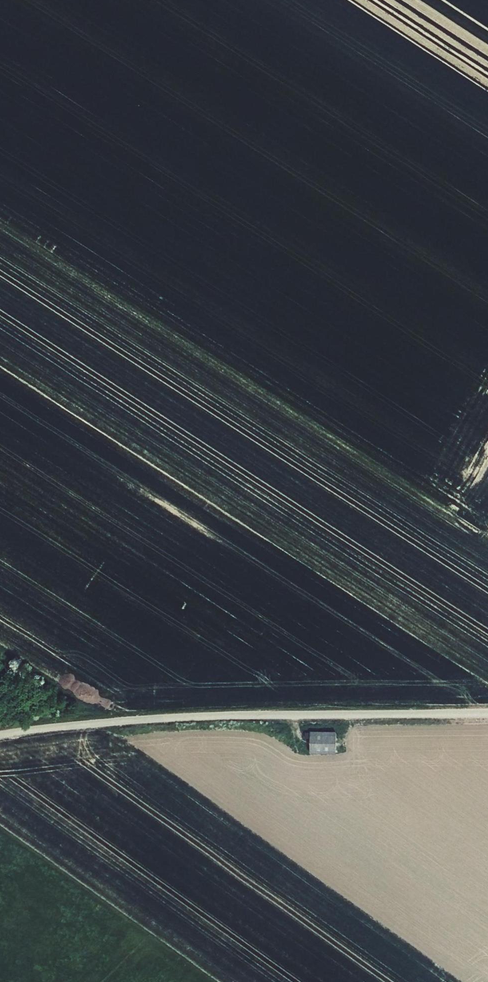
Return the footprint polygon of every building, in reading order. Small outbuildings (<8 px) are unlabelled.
[(336,732),(310,733),(310,754),(336,754),(336,732)]
